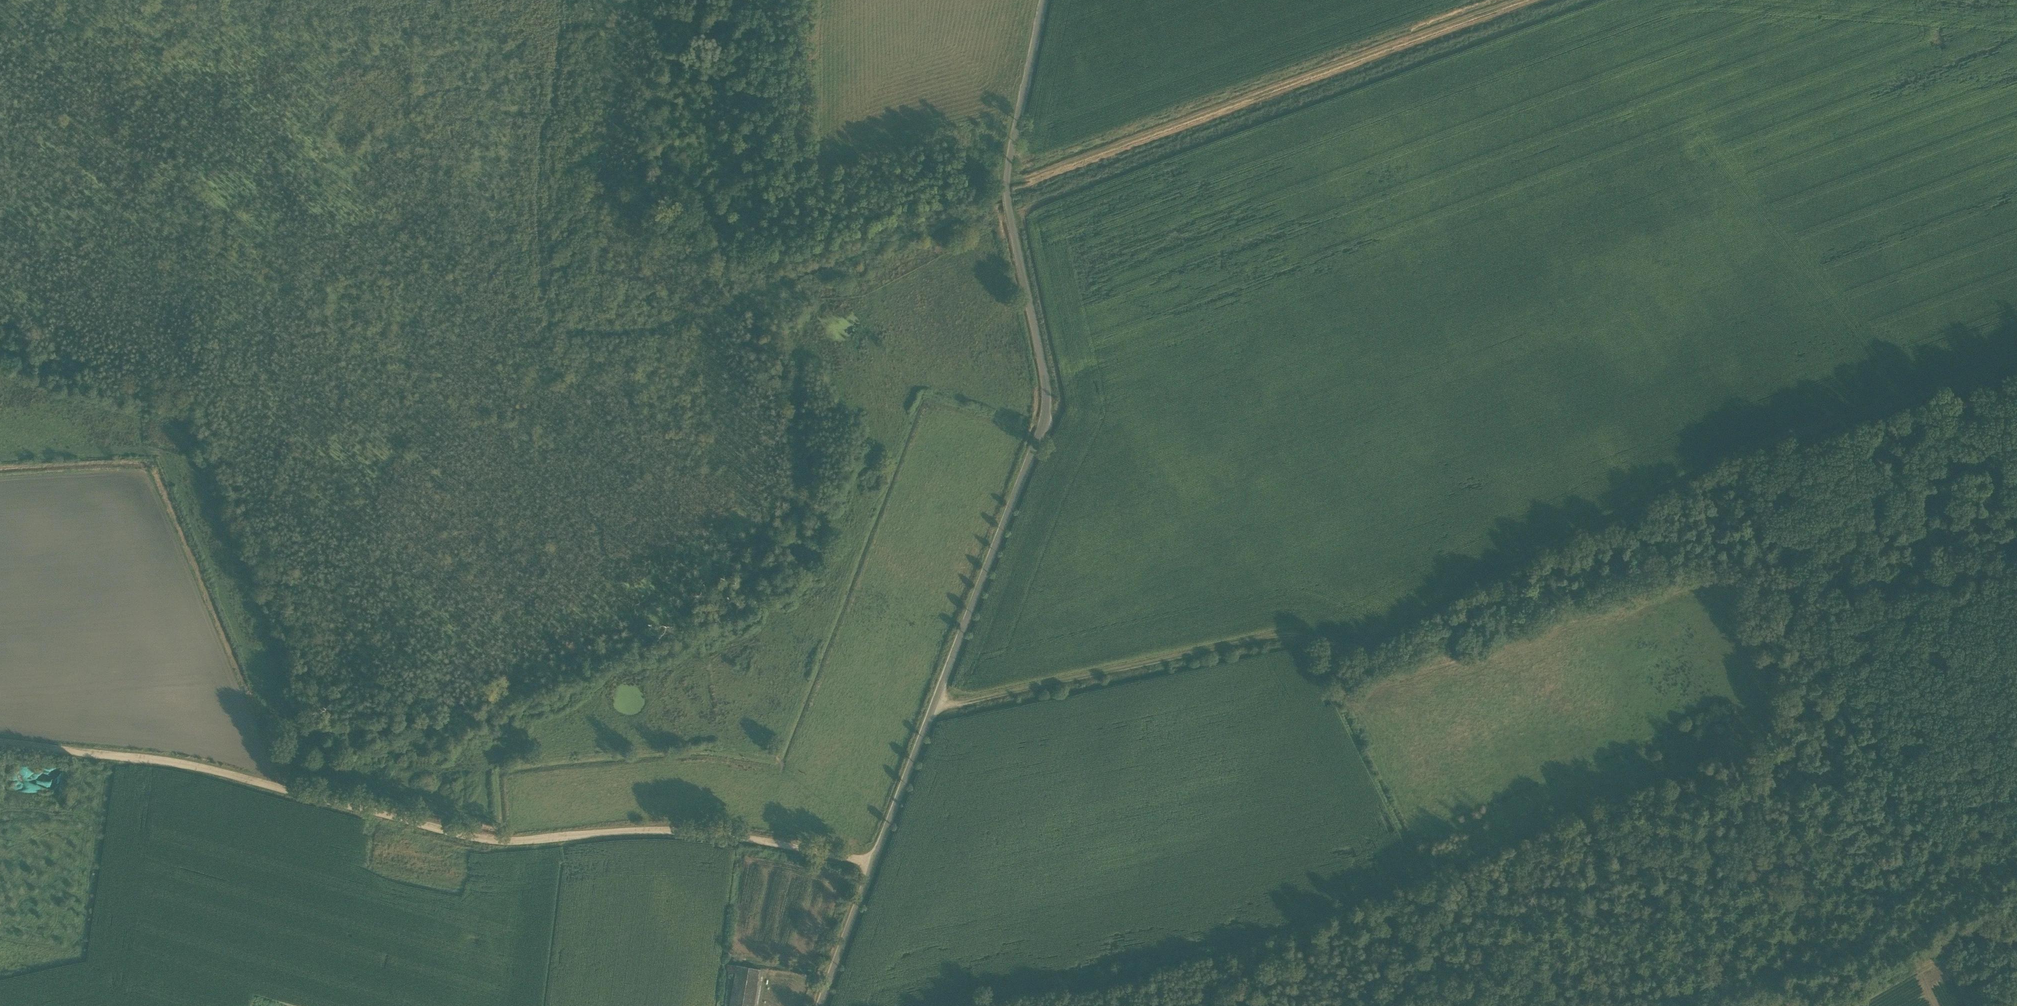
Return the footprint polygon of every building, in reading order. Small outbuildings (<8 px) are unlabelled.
[(760,970),(736,965),(729,1005),(754,1005),(760,970)]
